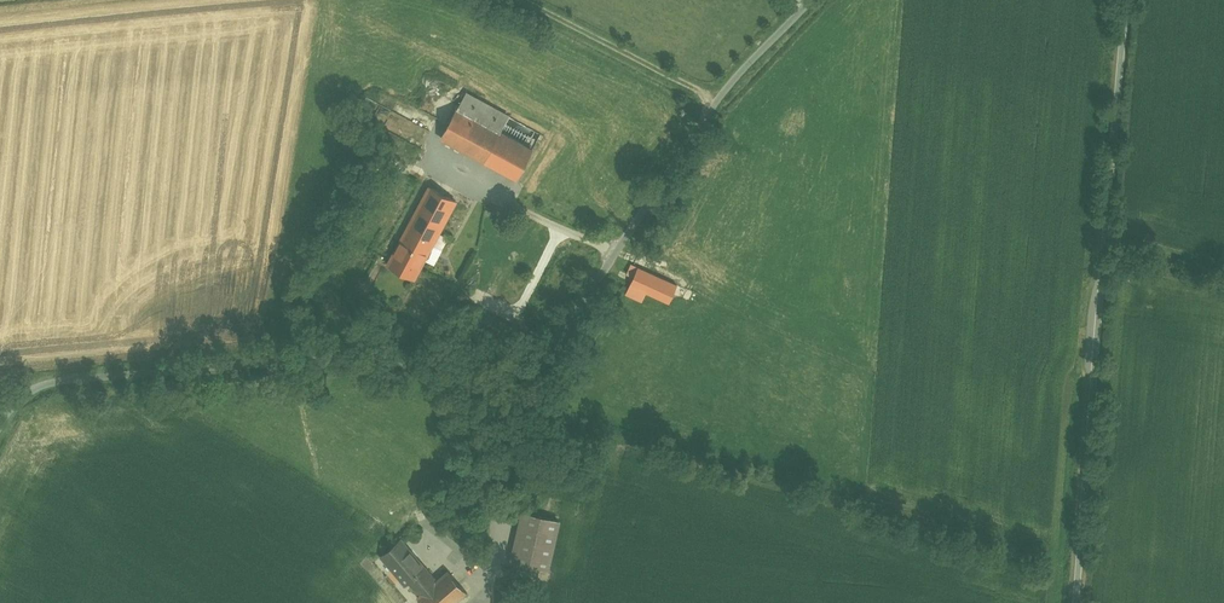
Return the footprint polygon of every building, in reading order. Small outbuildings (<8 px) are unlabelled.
[(509,117),(466,94),(458,110),(501,133),(509,117)] [(501,133),(458,110),(442,138),(517,179),(532,150),(501,133)] [(430,187),(404,236),(430,250),(457,201),(430,187)] [(430,250),(404,236),(388,265),(415,279),(430,250)] [(678,285),(639,267),(631,286),(670,303),(678,285)] [(436,503),(424,507),(428,519),(441,514),(436,503)] [(556,523),(522,516),(513,558),(547,565),(556,523)] [(439,581),(403,539),(383,556),(408,585),(412,582),(423,594),(439,581)] [(450,571),(423,594),(420,597),(425,602),(456,602),(469,592),(450,571)]
